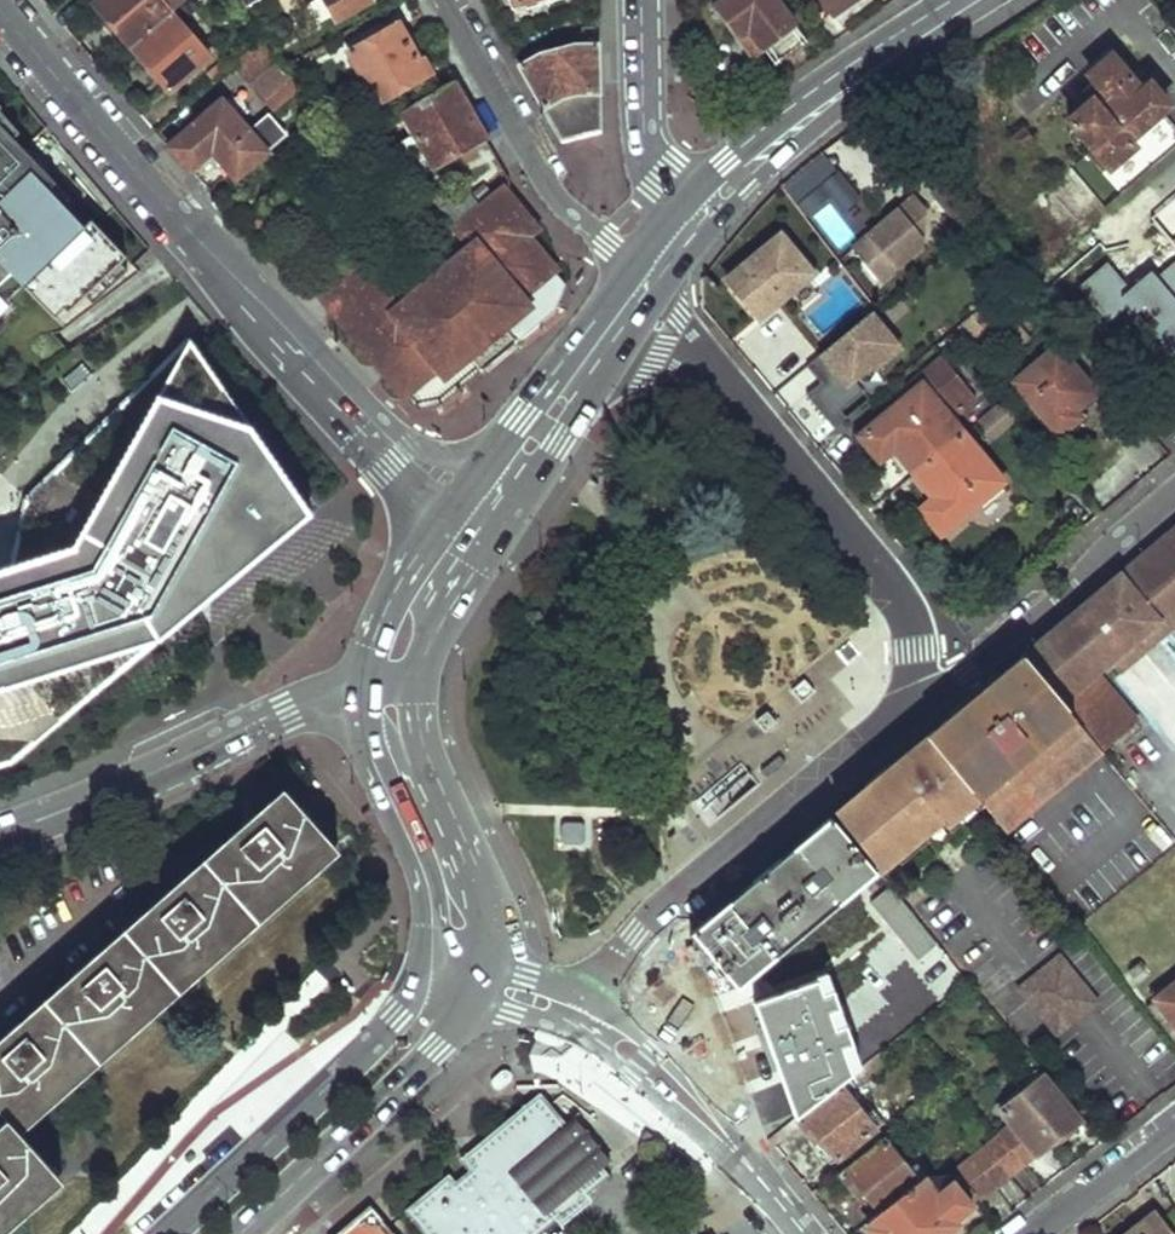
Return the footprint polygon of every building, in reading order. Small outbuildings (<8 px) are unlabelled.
[(133,50),(174,16),(171,13),(186,0),(185,0),(101,0),(94,5),(133,50)] [(251,10),(265,0),(245,0),(251,10)] [(339,22),(377,0),(326,0),(339,22)] [(518,10),(544,0),(514,0),(518,10)] [(755,58),(764,53),(775,65),(808,40),(777,0),(725,0),(715,8),(755,58)] [(837,11),(853,0),(829,0),(837,11)] [(133,50),(171,92),(210,58),(174,16),(133,50)] [(351,53),(380,104),(429,75),(400,24),(351,53)] [(563,139),(599,128),(596,40),(575,42),(536,55),(520,64),(563,139)] [(238,69),(278,113),(303,92),(265,47),(238,69)] [(1153,80),(1146,80),(1135,88),(1108,56),(1086,74),(1100,91),(1065,120),(1071,128),(1067,130),(1067,138),(1074,143),(1081,139),(1105,166),(1114,160),(1119,165),(1131,154),(1125,147),(1133,141),(1128,136),(1154,112),(1149,107),(1161,97),(1160,88),(1153,80)] [(402,119),(408,131),(413,129),(417,137),(403,143),(407,151),(471,114),(456,88),(402,119)] [(225,103),(170,148),(191,171),(195,168),(212,189),(231,173),(238,167),(245,175),(288,138),(271,117),(250,134),(225,103)] [(1,111),(0,112),(0,308),(25,284),(34,276),(64,307),(68,312),(102,280),(103,281),(121,264),(127,259),(92,222),(85,228),(71,213),(49,190),(56,183),(14,140),(20,134),(1,111)] [(423,157),(433,174),(487,142),(471,114),(407,151),(410,156),(423,149),(426,155),(423,157)] [(231,173),(238,181),(245,175),(238,167),(231,173)] [(77,207),(56,183),(49,190),(71,213),(77,207)] [(567,286),(527,237),(534,230),(506,195),(485,211),(468,191),(455,199),(448,190),(436,200),(478,248),(453,269),(449,264),(420,287),(424,294),(400,313),(358,263),(323,294),(405,394),(440,365),(446,372),(466,355),(503,324),(519,343),(556,311),(567,286)] [(913,191),(851,245),(879,277),(924,238),(928,208),(913,191)] [(964,213),(957,221),(962,227),(971,219),(964,213)] [(777,234),(726,281),(759,318),(811,273),(777,234)] [(127,271),(121,264),(103,281),(109,288),(127,271)] [(34,276),(25,284),(55,316),(64,307),(34,276)] [(503,324),(466,355),(482,374),(519,343),(503,324)] [(189,342),(26,498),(13,564),(0,568),(0,765),(12,762),(292,523),(189,342)] [(1053,346),(1012,381),(1057,434),(1078,416),(1072,410),(1094,392),(1053,346)] [(898,402),(920,384),(923,388),(949,367),(941,358),(893,396),(898,402)] [(774,394),(787,410),(819,382),(806,367),(774,394)] [(889,448),(912,475),(961,432),(952,421),(977,400),(949,367),(923,388),(920,384),(898,402),(858,435),(878,458),(889,448)] [(940,532),(1001,480),(961,432),(912,475),(931,497),(919,507),(940,532)] [(1174,619),(1174,528),(1129,566),(1136,575),(1127,583),(1157,619),(1167,610),(1174,619)] [(1127,583),(1126,583),(1104,602),(1133,637),(1128,641),(1136,651),(1174,619),(1167,610),(1157,619),(1127,583)] [(1107,658),(1133,637),(1104,602),(1088,615),(1081,607),(1059,624),(1064,630),(1027,660),(1102,749),(1136,720),(1092,667),(1106,656),(1107,658)] [(927,735),(933,743),(978,796),(1007,831),(1104,750),(1102,749),(1027,660),(1023,655),(927,735)] [(815,692),(805,680),(792,690),(802,702),(815,692)] [(946,823),(978,796),(933,743),(929,747),(841,821),(881,868),(895,856),(918,837),(910,826),(915,822),(923,833),(941,818),(946,823)] [(14,1131),(331,854),(280,794),(261,811),(239,830),(173,888),(90,962),(16,1027),(0,1041),(0,1114),(8,1123),(14,1131)] [(831,817),(692,935),(738,988),(876,870),(837,824),(831,817)] [(910,826),(918,837),(923,833),(915,822),(910,826)] [(582,823),(564,823),(561,825),(561,840),(564,844),(581,844),(584,841),(585,826),(582,823)] [(858,896),(925,975),(947,955),(880,876),(858,896)] [(1022,985),(1058,1030),(1097,999),(1061,954),(1022,985)] [(797,1121),(861,1067),(828,976),(754,1002),(797,1121)] [(1157,997),(1174,1020),(1174,982),(1157,997)] [(1000,1110),(1011,1122),(999,1132),(1026,1163),(1081,1118),(1043,1075),(1000,1110)] [(843,1086),(800,1122),(832,1161),(885,1117),(869,1098),(859,1106),(843,1086)] [(405,1216),(421,1233),(517,1233),(519,1232),(520,1233),(534,1233),(602,1177),(595,1169),(557,1127),(531,1098),(468,1153),(455,1165),(466,1177),(450,1190),(442,1181),(405,1216)] [(557,1127),(595,1169),(604,1161),(567,1119),(557,1127)] [(55,1178),(14,1131),(8,1123),(0,1129),(0,1226),(55,1178)] [(999,1132),(956,1168),(983,1199),(1026,1163),(999,1132)] [(859,1193),(862,1190),(879,1214),(925,1173),(911,1156),(904,1161),(886,1138),(844,1174),(859,1193)] [(939,1190),(925,1173),(879,1214),(870,1222),(881,1233),(940,1233),(974,1206),(951,1179),(939,1190)] [(335,1233),(389,1233),(367,1208),(335,1233)] [(1128,1233),(1172,1233),(1155,1213),(1128,1233)]
